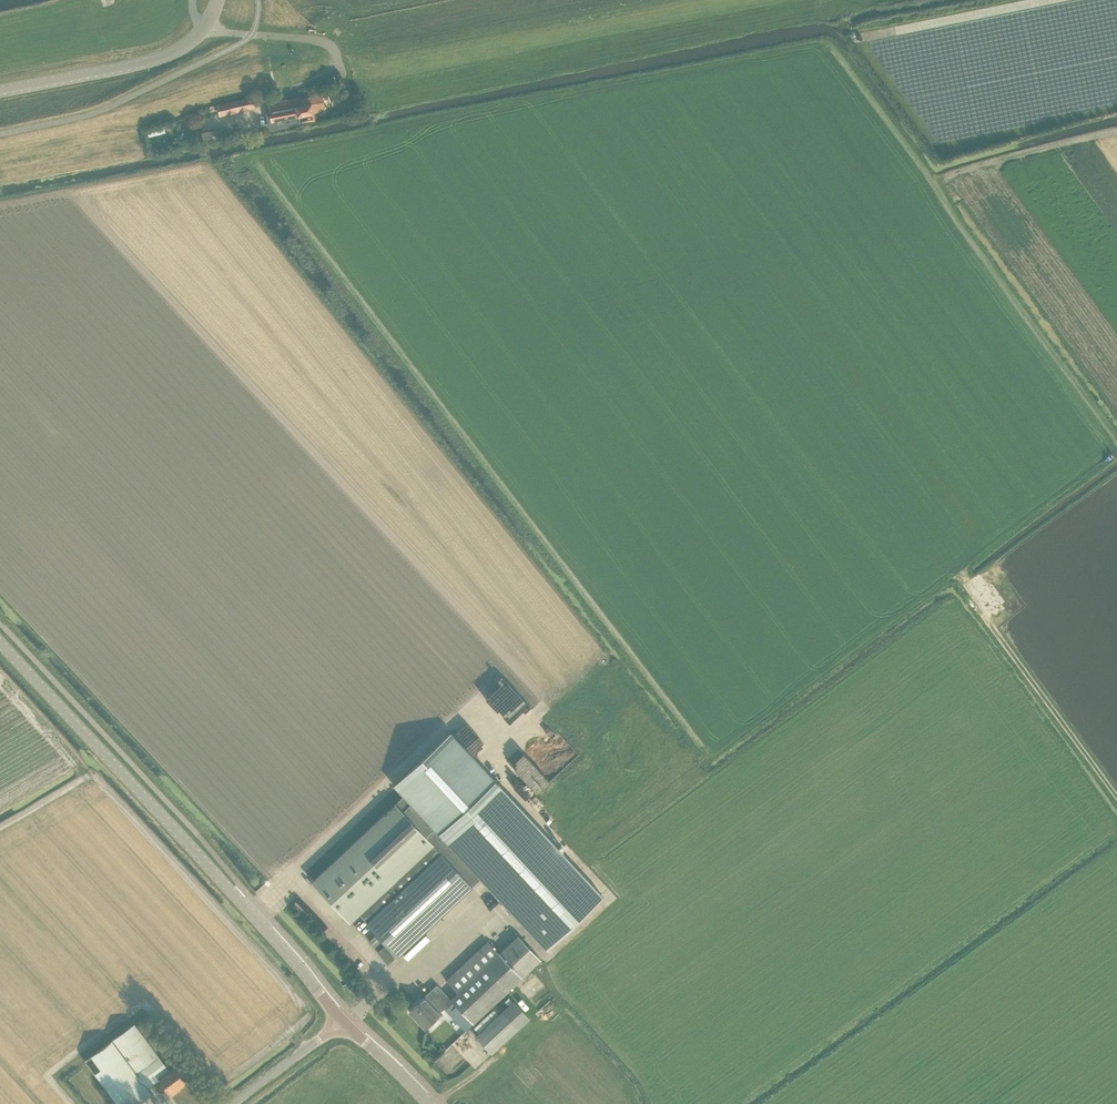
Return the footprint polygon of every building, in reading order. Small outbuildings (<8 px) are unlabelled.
[(279,107),(272,108),(273,121),(275,121),(276,129),(287,126),(286,119),(298,117),(299,123),(315,120),(314,114),(326,112),(326,111),(330,110),(328,101),(324,102),(323,93),(318,93),(317,91),(311,92),(311,95),(278,101),(279,107)] [(253,97),(219,105),(222,117),(255,109),(253,97)] [(204,144),(227,139),(225,127),(202,132),(204,144)] [(78,157),(79,163),(97,161),(96,154),(78,157)] [(7,178),(27,176),(26,169),(7,171),(7,178)] [(605,899),(455,736),(398,788),(405,797),(397,804),(473,887),(481,879),(548,951),(605,899)] [(524,764),(533,770),(551,746),(542,739),(524,764)] [(539,793),(547,801),(552,797),(545,788),(539,793)] [(400,957),(473,887),(397,804),(314,881),(353,923),(361,915),(400,957)] [(410,954),(414,957),(435,937),(432,933),(410,954)] [(375,935),(370,941),(376,947),(381,942),(375,935)] [(450,998),(437,985),(410,1011),(426,1029),(443,1013),(442,1012),(444,1009),(449,1013),(457,1006),(474,1023),(541,959),(519,936),(503,951),(500,947),(496,950),(488,942),(447,981),(457,992),(450,998)] [(387,965),(394,958),(385,945),(377,952),(387,965)] [(530,1019),(514,1001),(476,1037),(492,1054),(530,1019)] [(168,1089),(171,1094),(187,1083),(174,1066),(169,1070),(135,1024),(86,1060),(118,1103),(139,1103),(153,1094),(149,1088),(155,1083),(162,1093),(168,1089)]
